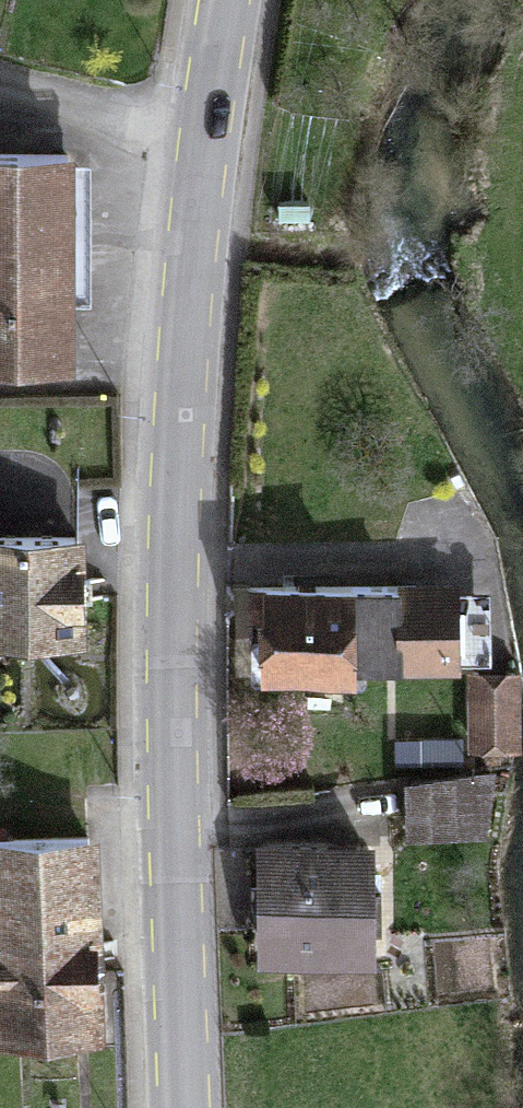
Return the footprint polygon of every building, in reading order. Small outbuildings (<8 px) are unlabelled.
[(76,359),(78,164),(0,163),(0,358),(76,359)] [(73,641),(71,545),(0,547),(0,643),(73,641)] [(459,593),(262,595),(263,673),(460,671),(459,593)] [(522,749),(521,683),(461,684),(463,751),(522,749)] [(479,787),(409,788),(410,848),(480,846),(479,787)] [(95,845),(0,848),(0,942),(5,941),(6,992),(0,992),(0,1050),(102,1047),(95,845)] [(377,852),(270,850),(268,955),(375,957),(377,852)]
